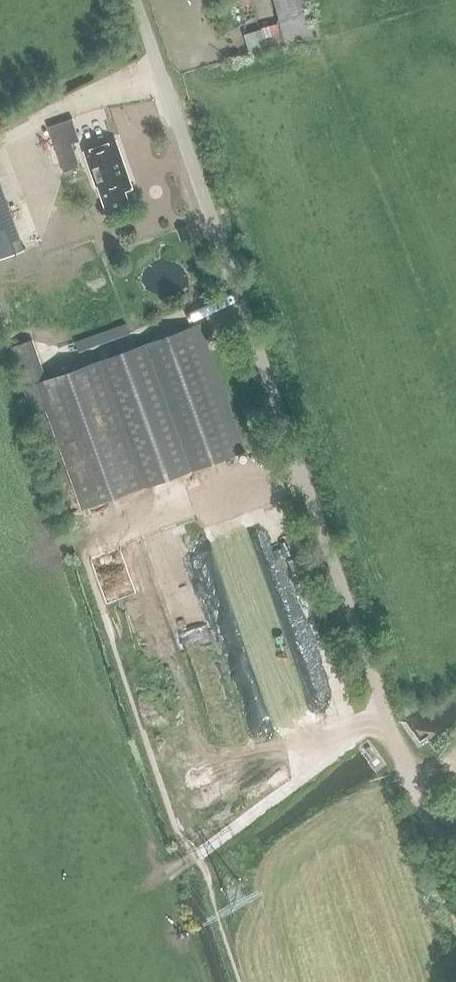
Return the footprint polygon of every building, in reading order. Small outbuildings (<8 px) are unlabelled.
[(287,42),(288,43),(312,37),(302,0),(275,0),(282,22),(287,42)] [(71,118),(48,126),(64,172),(79,166),(71,143),(79,140),(71,118)] [(116,140),(84,151),(96,185),(97,185),(105,207),(127,199),(124,190),(132,187),(116,140)] [(20,251),(0,175),(0,257),(20,251)] [(186,225),(177,229),(181,240),(190,237),(186,225)] [(200,324),(136,347),(180,472),(245,449),(200,324)] [(10,347),(24,386),(46,378),(32,339),(10,347)] [(136,347),(101,360),(146,484),(180,472),(136,347)] [(101,360),(36,383),(46,411),(81,507),(146,484),(101,360)] [(36,383),(25,387),(35,415),(46,411),(36,383)]
